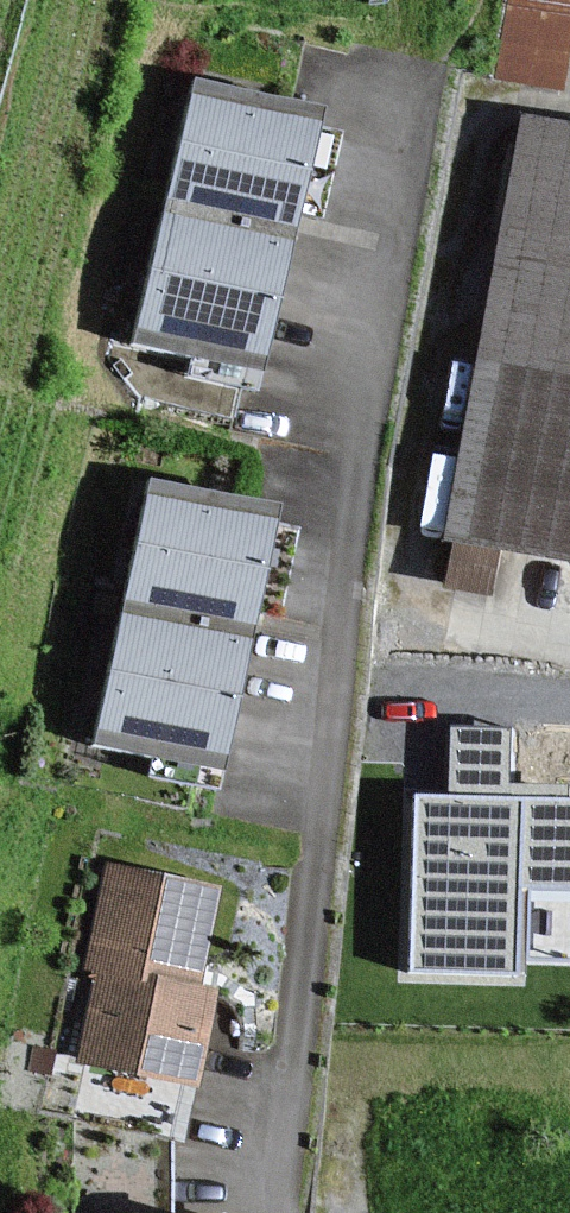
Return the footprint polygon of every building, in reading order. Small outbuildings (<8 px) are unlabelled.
[(504,78),(562,86),(569,35),(569,0),(516,0),(504,78)] [(333,108),(196,80),(169,211),(306,239),(333,108)] [(530,120),(457,528),(569,548),(569,127),(530,120)] [(278,370),(306,239),(169,211),(142,342),(278,370)] [(285,503),(157,477),(130,607),(259,633),(285,503)] [(232,762),(259,633),(130,607),(104,736),(232,762)] [(509,804),(510,731),(453,731),(453,797),(417,797),(414,968),(522,969),(524,885),(569,885),(569,805),(509,804)] [(109,865),(90,962),(102,964),(204,984),(223,887),(109,865)] [(221,987),(204,984),(102,964),(85,1056),(203,1079),(221,987)]
